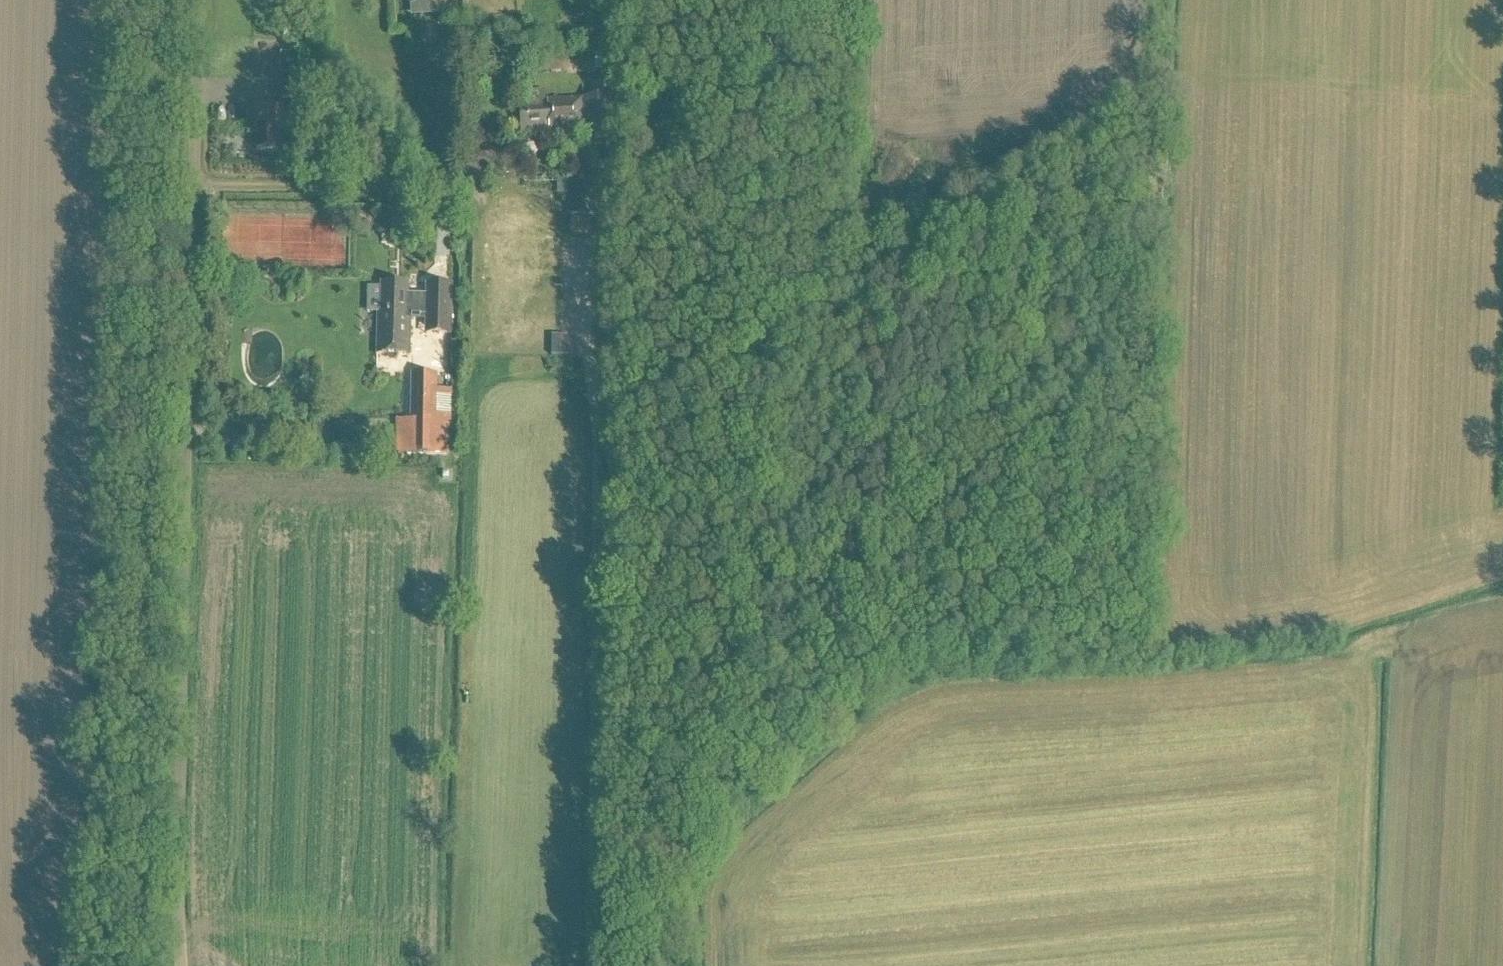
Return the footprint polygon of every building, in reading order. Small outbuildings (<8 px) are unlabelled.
[(520,78),(519,68),(508,69),(509,78),(520,78)] [(292,101),(293,80),(275,80),(275,101),(292,101)] [(615,148),(614,130),(612,97),(582,99),(522,102),(522,111),(521,111),(521,127),(523,127),(524,135),(596,131),(596,145),(601,149),(615,148)] [(257,136),(257,152),(279,153),(279,136),(282,136),(283,107),(255,106),(254,136),(257,136)] [(598,217),(598,185),(568,185),(568,217),(598,217)] [(451,336),(452,287),(427,286),(426,300),(408,300),(408,286),(382,285),(382,290),(368,289),(368,314),(378,314),(377,357),(409,357),(410,319),(426,319),(426,336),(451,336)] [(554,353),(572,354),(572,334),(555,333),(554,353)] [(437,376),(413,376),(413,424),(399,424),(399,456),(448,456),(448,424),(452,424),(452,395),(436,395),(437,376)]
